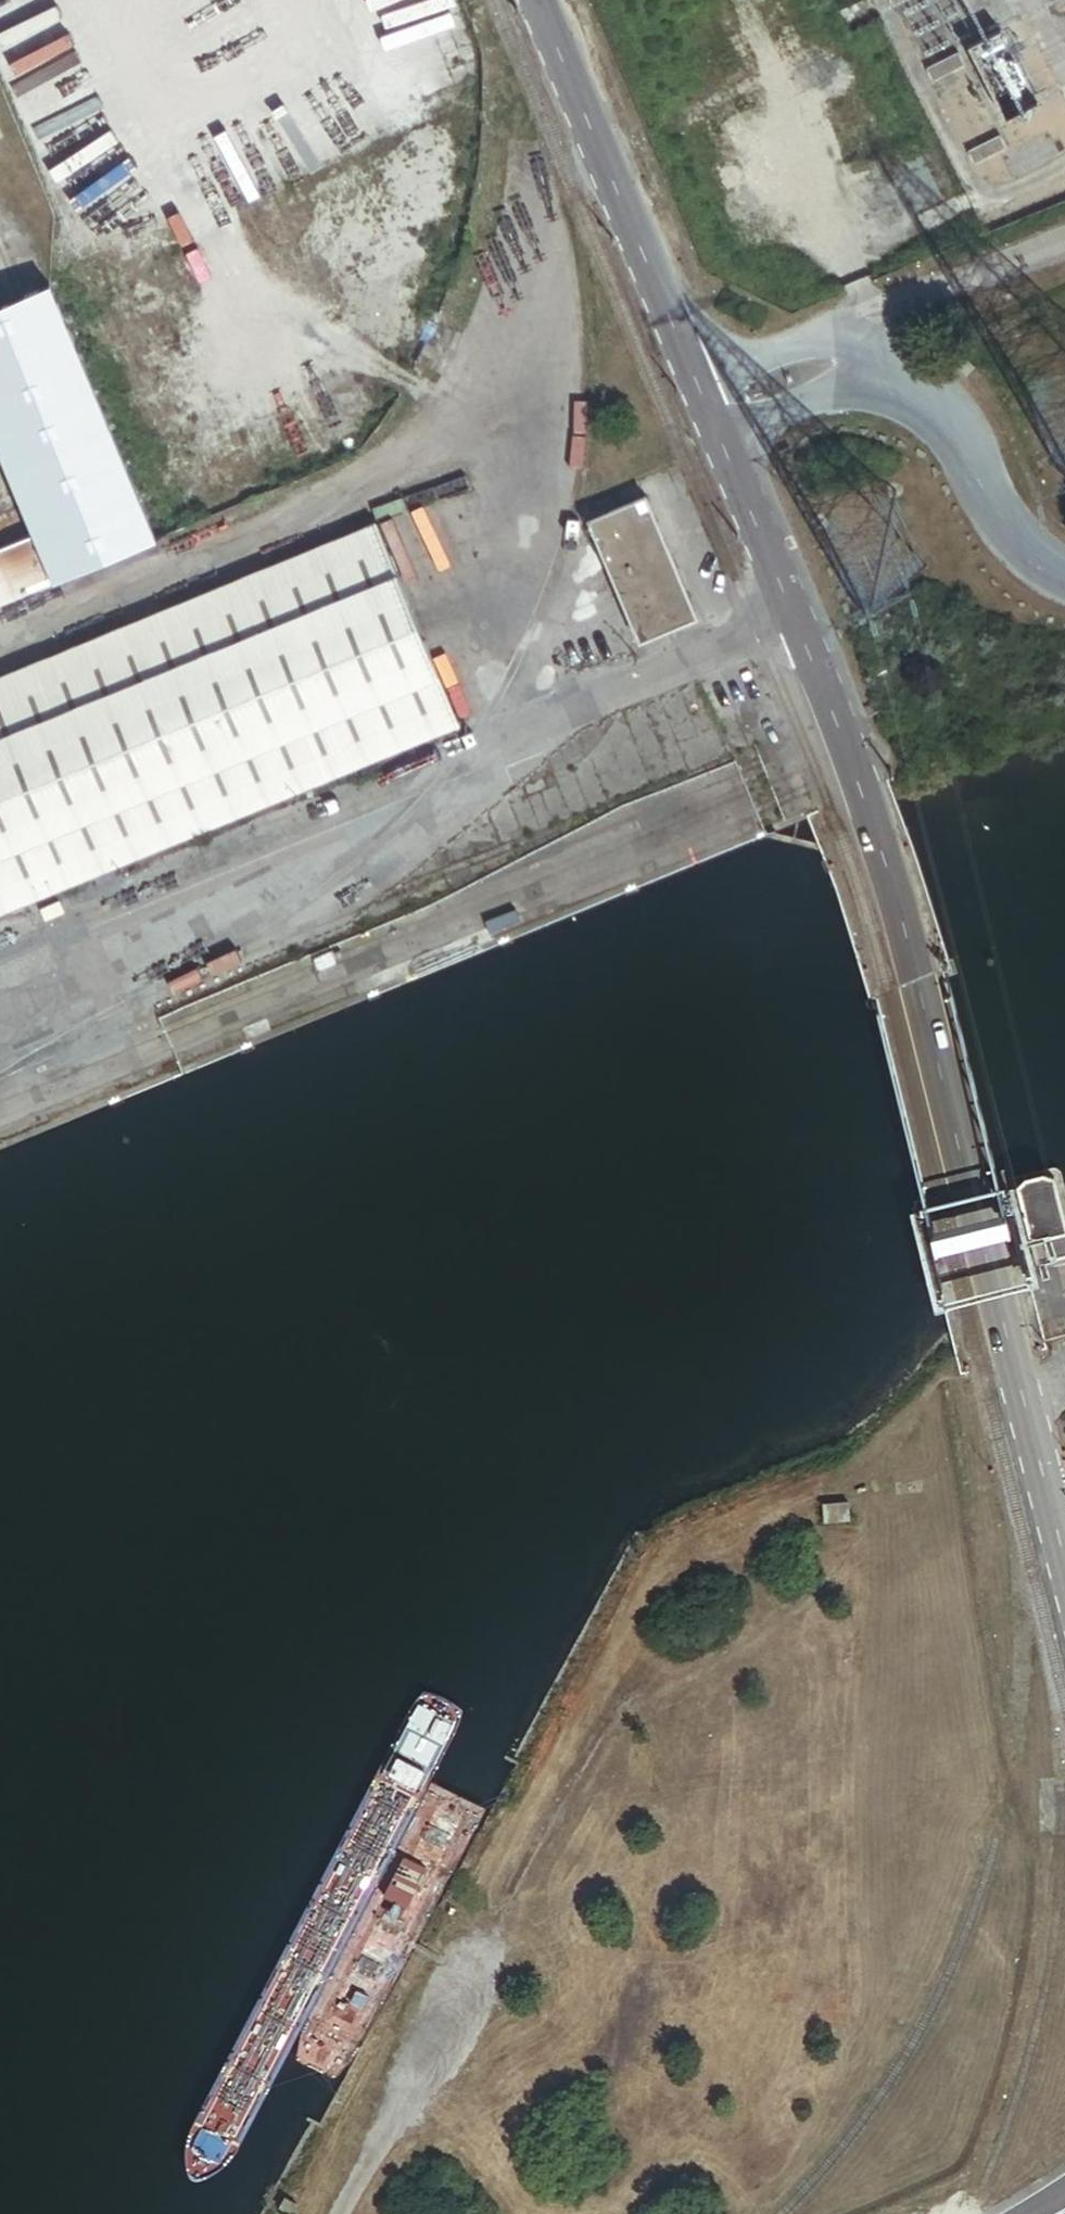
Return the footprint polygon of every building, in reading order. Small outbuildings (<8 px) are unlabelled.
[(965,67),(958,53),(927,69),(933,82),(965,67)] [(1007,150),(1000,137),(968,152),(975,166),(1007,150)] [(1008,210),(1011,216),(1020,212),(1018,206),(1008,210)] [(163,543),(58,287),(0,311),(0,439),(29,510),(0,522),(0,610),(163,543)] [(652,500),(594,524),(645,646),(703,621),(652,500)] [(0,685),(0,916),(465,725),(384,528),(0,685)] [(1040,1161),(1027,1164),(1018,1179),(1035,1252),(1064,1245),(1064,1231),(1049,1168),(1040,1161)]
